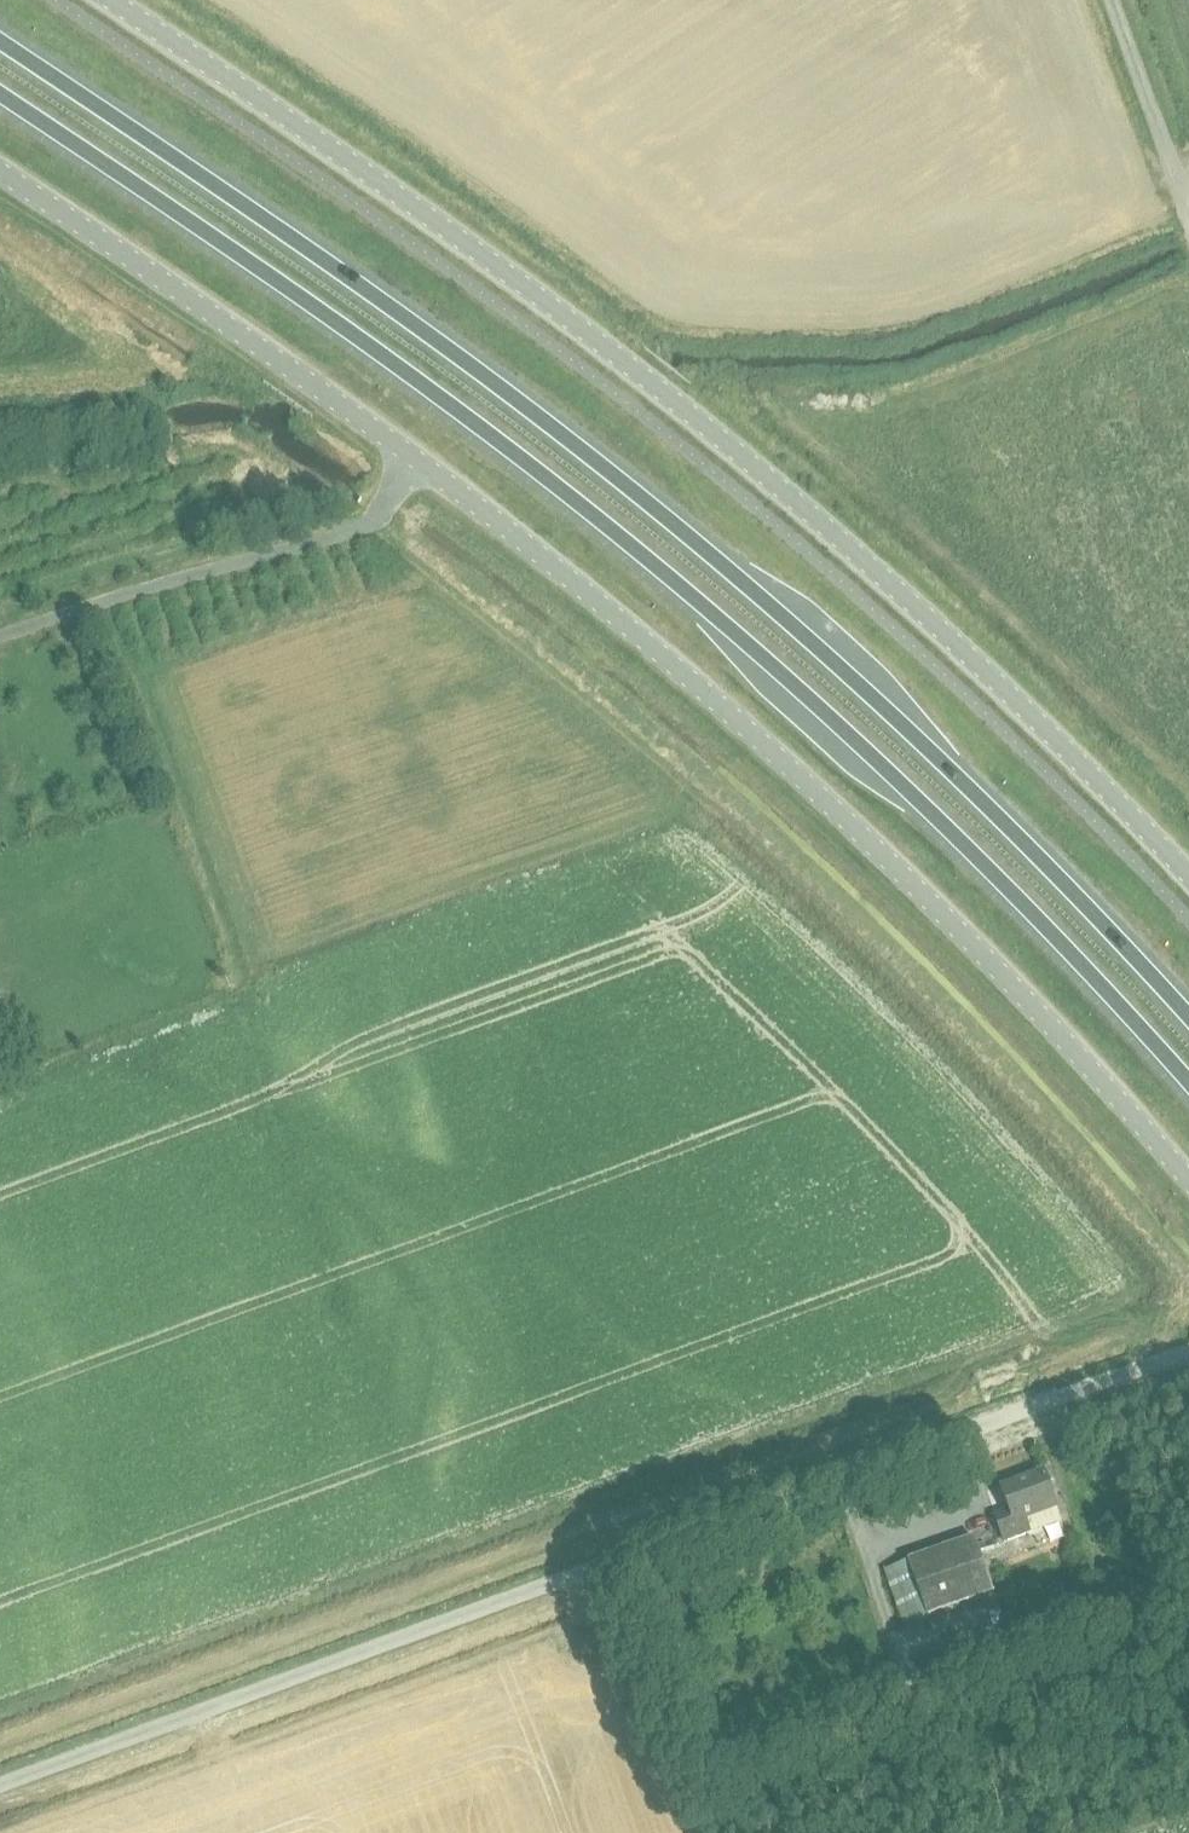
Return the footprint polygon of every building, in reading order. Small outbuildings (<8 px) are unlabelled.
[(1043,1474),(1003,1488),(1012,1514),(994,1519),(1004,1546),(1029,1535),(1024,1520),(1055,1509),(1043,1474)] [(904,1625),(993,1592),(974,1538),(884,1571),(904,1625)]
